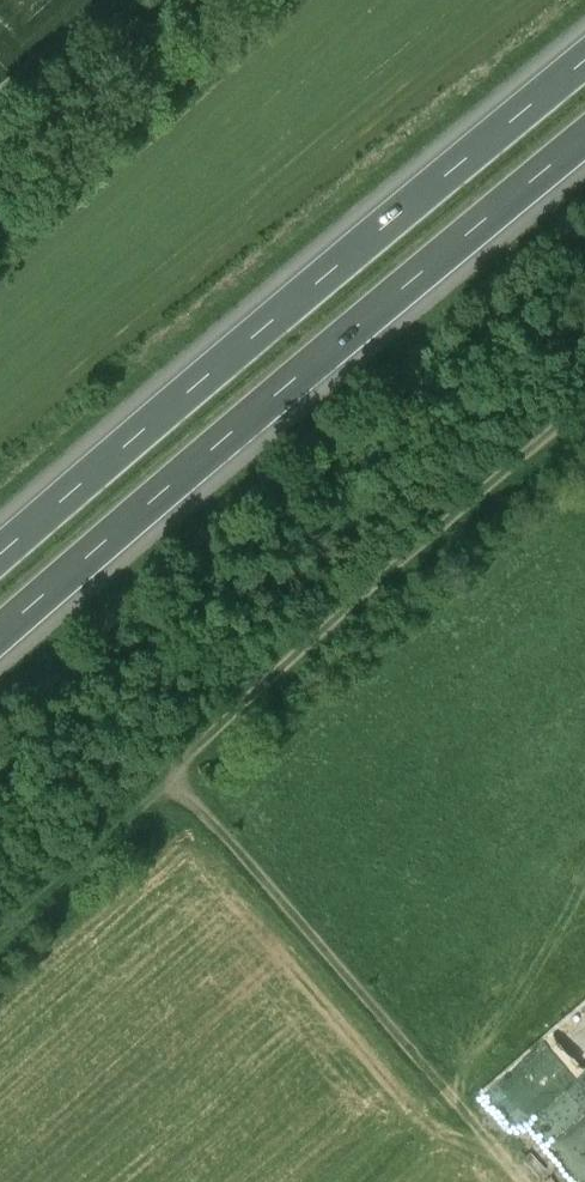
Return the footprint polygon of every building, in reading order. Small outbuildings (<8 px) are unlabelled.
[(538,1112),(556,1135),(584,1112),(584,1074),(538,1112)]
